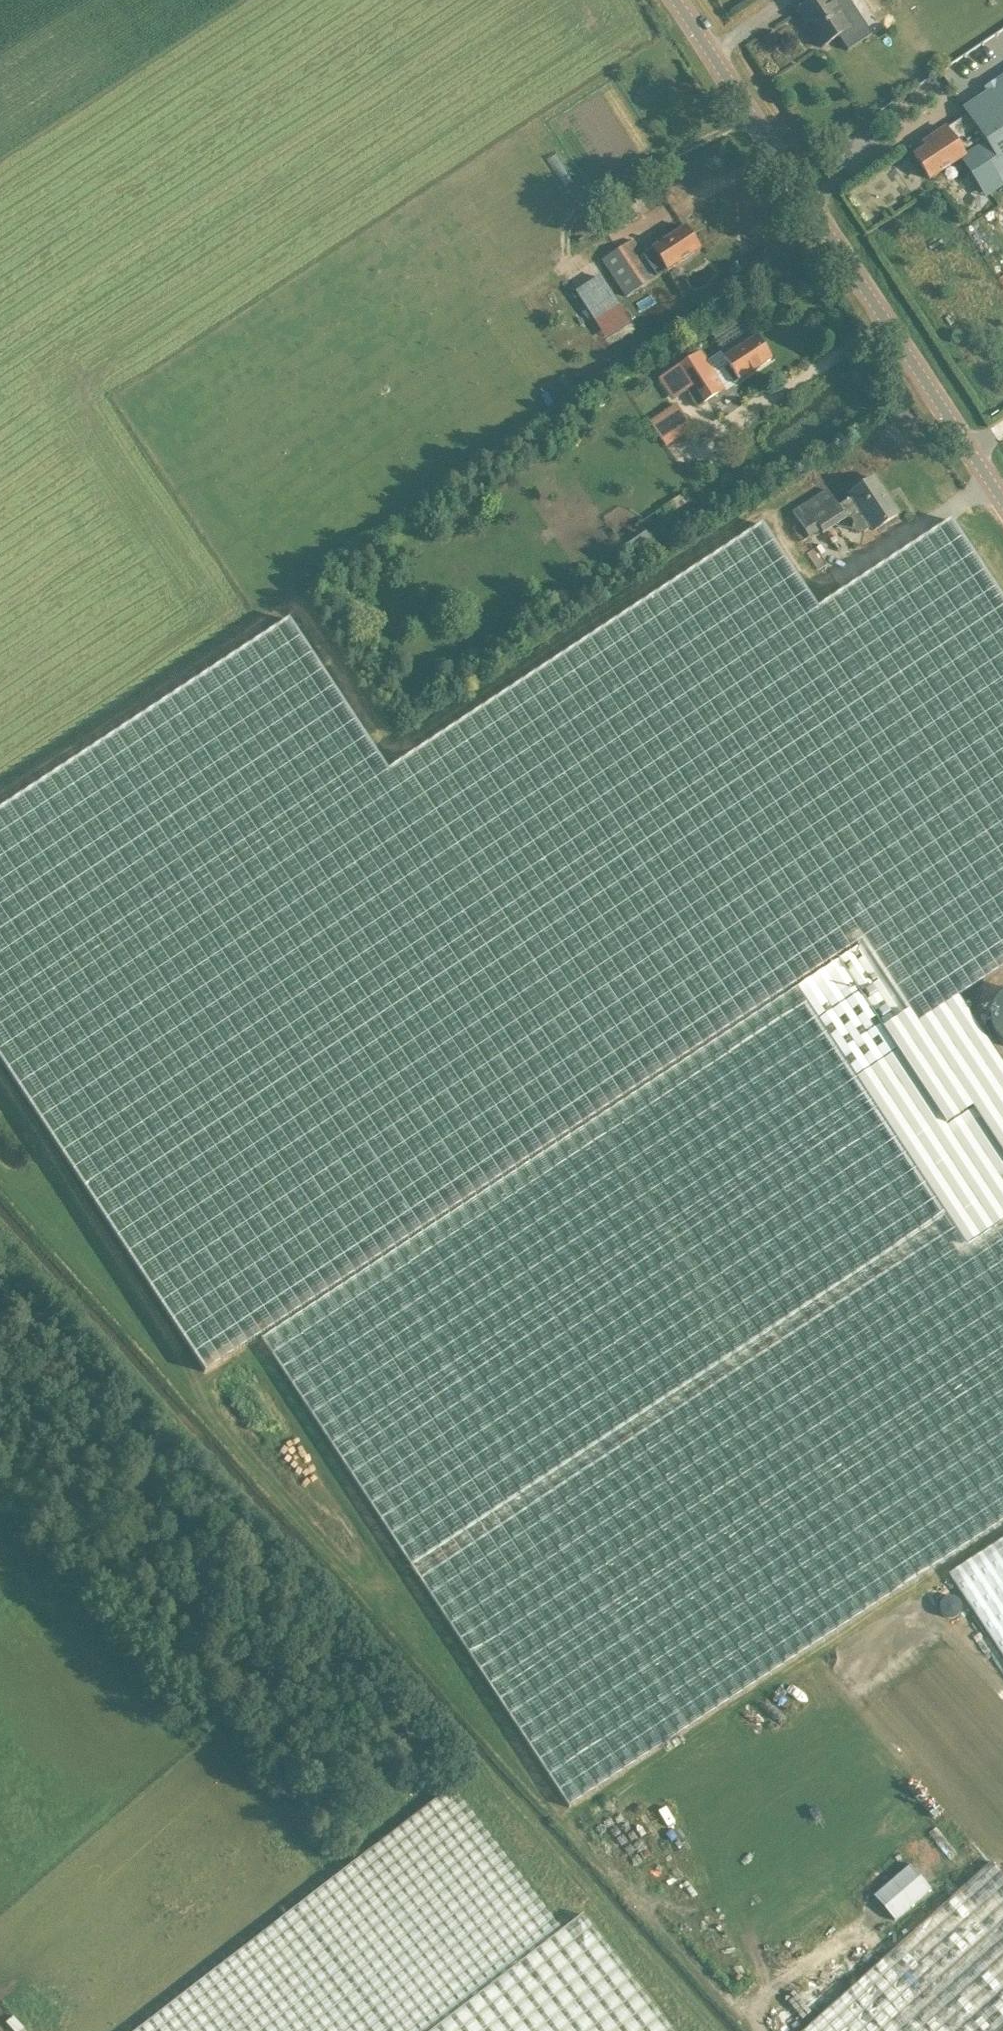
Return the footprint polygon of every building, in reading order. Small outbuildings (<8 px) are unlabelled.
[(830,42),(849,29),(830,0),(816,0),(798,11),(822,47),(830,42)] [(964,108),(968,113),(986,141),(1002,167),(1002,83),(964,108)] [(914,155),(930,179),(986,141),(968,113),(967,114),(968,114),(946,129),(945,127),(927,139),(930,144),(914,155)] [(601,258),(626,297),(700,249),(686,226),(643,254),(633,238),(601,258)] [(608,274),(580,286),(601,337),(629,326),(608,274)] [(743,315),(715,332),(727,351),(755,334),(743,315)] [(719,354),(706,362),(725,389),(738,381),(745,377),(772,359),(757,336),(723,359),(719,354)] [(706,362),(700,352),(673,370),(686,390),(698,407),(725,389),(706,362)] [(680,402),(652,416),(666,444),(694,430),(680,402)] [(871,527),(874,531),(898,515),(874,478),(850,494),(852,497),(838,506),(826,490),(802,505),(819,531),(821,534),(845,518),(852,519),(854,523),(852,529),(864,532),(871,527)] [(896,1048),(909,1040),(901,1029),(1002,965),(1002,601),(951,521),(817,608),(762,524),(386,772),(288,620),(0,809),(0,1061),(204,1372),(261,1336),(570,1805),(1002,1521),(1002,1153),(974,1109),(947,1126),(896,1048)] [(644,533),(625,545),(638,563),(656,551),(644,533)] [(949,1571),(1002,1653),(1002,1537),(949,1571)] [(582,1914),(560,1931),(452,1786),(133,2030),(673,2030),(582,1914)] [(991,1860),(804,2030),(1002,2030),(1002,1874),(991,1860)]
